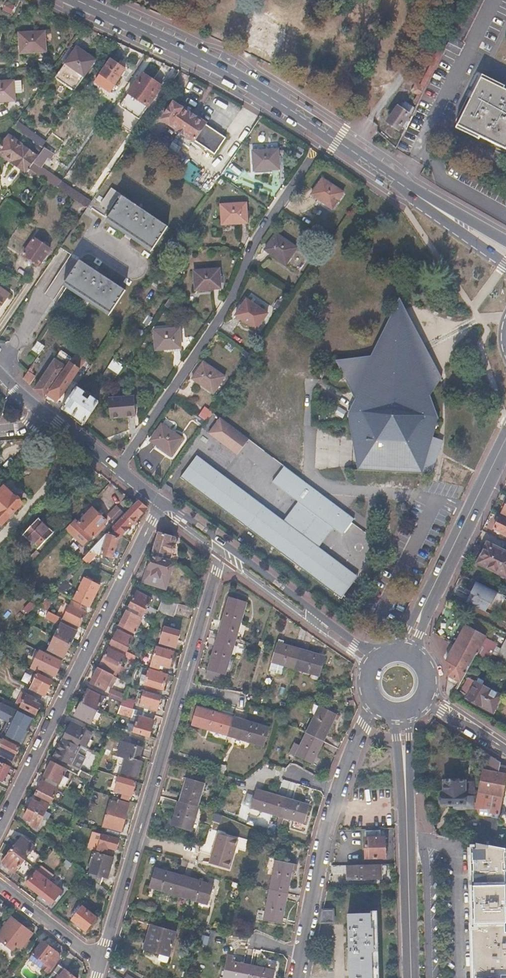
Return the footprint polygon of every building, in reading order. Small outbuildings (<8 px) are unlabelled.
[(449,37),(463,44),(469,32),(468,31),(484,0),(467,0),(449,37)] [(43,32),(18,34),(20,53),(45,51),(43,32)] [(446,44),(442,43),(426,73),(430,76),(446,44)] [(94,60),(76,47),(65,64),(55,78),(74,91),(83,76),(94,60)] [(116,63),(110,59),(100,73),(115,83),(122,73),(127,77),(130,72),(116,63)] [(131,84),(134,85),(129,93),(148,105),(161,86),(143,73),(137,81),(135,79),(131,84)] [(420,86),(416,83),(413,91),(418,94),(421,95),(430,76),(426,73),(420,86)] [(482,77),(457,124),(505,148),(505,147),(505,89),(482,77)] [(0,83),(0,102),(14,101),(12,82),(0,83)] [(204,123),(174,103),(163,120),(193,140),(204,123)] [(410,117),(398,108),(389,121),(399,128),(401,126),(404,128),(410,117)] [(17,121),(13,127),(41,147),(45,141),(17,121)] [(8,136),(0,148),(0,153),(26,172),(29,168),(33,162),(37,156),(8,136)] [(277,148),(252,150),(253,169),(279,168),(277,148)] [(38,155),(37,156),(33,162),(40,166),(44,159),(38,155)] [(33,162),(29,168),(48,181),(57,187),(61,181),(40,166),(33,162)] [(344,193),(322,178),(311,194),(333,209),(344,193)] [(61,181),(57,187),(75,200),(83,206),(86,208),(88,206),(91,201),(61,181)] [(118,194),(110,189),(99,205),(107,210),(118,194)] [(121,197),(107,219),(153,249),(168,226),(122,196),(121,197)] [(75,200),(72,205),(80,210),(83,206),(75,200)] [(247,203),(222,205),(223,224),(248,222),(247,203)] [(298,248),(277,234),(266,249),(286,264),(298,248)] [(50,249),(35,239),(23,256),(38,267),(43,259),(45,261),(49,256),(47,254),(50,249)] [(80,259),(64,283),(121,321),(137,298),(80,259)] [(219,268),(194,271),(196,290),(221,287),(219,268)] [(0,288),(0,309),(10,295),(0,288)] [(267,314),(246,299),(236,315),(256,330),(267,314)] [(159,312),(148,305),(143,313),(154,320),(159,312)] [(446,439),(433,435),(439,417),(429,395),(441,378),(421,373),(397,313),(377,354),(370,355),(336,360),(355,399),(347,413),(358,465),(357,470),(423,473),(434,474),(439,458),(446,439)] [(144,324),(135,327),(137,333),(146,330),(144,324)] [(179,327),(154,329),(155,350),(181,347),(179,327)] [(139,337),(126,340),(124,348),(136,345),(139,337)] [(44,347),(38,341),(32,349),(39,354),(44,347)] [(80,352),(79,352),(78,354),(82,357),(86,351),(83,349),(81,352),(80,352)] [(73,359),(61,351),(34,389),(46,400),(48,396),(71,361),(73,359)] [(84,358),(81,362),(88,367),(91,363),(84,358)] [(112,360),(109,366),(118,371),(122,365),(112,360)] [(76,364),(71,361),(48,396),(57,402),(72,380),(68,377),(76,364)] [(225,377),(204,363),(193,379),(214,394),(225,377)] [(31,371),(30,369),(23,379),(30,385),(37,374),(31,371)] [(117,375),(107,369),(100,380),(109,386),(117,375)] [(84,393),(76,388),(61,409),(82,427),(99,402),(90,397),(88,401),(82,397),(84,393)] [(134,396),(109,398),(110,417),(135,415),(134,396)] [(204,406),(200,415),(208,419),(212,410),(204,406)] [(220,415),(207,432),(237,454),(250,437),(220,415)] [(183,439),(162,425),(151,441),(172,455),(183,439)] [(272,483),(294,499),(298,502),(284,521),(197,456),(193,460),(180,478),(184,481),(342,599),(355,582),(358,577),(319,548),(333,529),(342,536),(352,523),(354,520),(314,490),(306,483),(284,467),(272,483)] [(0,489),(0,525),(21,505),(20,504),(21,502),(15,495),(13,497),(6,490),(2,486),(0,489)] [(113,534),(108,532),(83,559),(89,564),(97,555),(112,559),(118,539),(123,534),(124,535),(129,531),(128,529),(130,527),(129,526),(138,516),(140,517),(145,512),(147,509),(137,501),(134,503),(112,527),(116,531),(113,534)] [(106,521),(92,509),(78,524),(91,537),(99,528),(101,530),(105,526),(103,524),(106,521)] [(500,517),(495,528),(505,534),(505,520),(500,517)] [(53,533),(37,520),(22,535),(37,549),(53,533)] [(73,532),(71,530),(62,540),(65,544),(69,540),(68,538),(73,532)] [(173,538),(159,534),(152,557),(169,562),(171,554),(172,554),(175,553),(177,550),(175,547),(174,546),(175,541),(174,539),(173,538)] [(487,543),(477,563),(505,577),(505,552),(487,543)] [(41,555),(36,551),(27,561),(31,565),(41,555)] [(148,569),(150,569),(145,584),(160,588),(164,573),(167,574),(170,563),(169,562),(152,557),(148,569)] [(31,565),(27,561),(19,569),(23,573),(31,565)] [(99,586),(84,578),(74,599),(89,607),(99,586)] [(70,584),(64,579),(54,589),(61,593),(70,584)] [(476,581),(466,602),(485,612),(489,603),(492,604),(498,592),(476,581)] [(61,593),(54,589),(50,594),(60,600),(63,594),(61,593)] [(151,599),(136,592),(129,607),(130,607),(144,614),(151,599)] [(218,634),(216,640),(214,646),(215,646),(209,669),(225,674),(231,653),(232,654),(235,645),(230,644),(232,638),(234,630),(238,631),(246,602),(230,597),(223,621),(222,620),(218,634)] [(24,609),(30,613),(37,603),(31,598),(24,609)] [(177,603),(162,598),(157,611),(173,616),(177,603)] [(57,606),(45,600),(38,607),(45,610),(51,613),(53,614),(57,606)] [(81,606),(71,601),(62,619),(79,627),(86,613),(79,610),(81,606)] [(128,612),(126,612),(119,625),(121,626),(134,632),(135,633),(144,614),(130,607),(128,612)] [(51,613),(45,610),(43,616),(48,619),(51,613)] [(77,632),(61,624),(54,637),(70,645),(77,632)] [(119,631),(117,630),(110,644),(111,644),(125,651),(127,652),(134,638),(131,637),(134,632),(121,626),(119,631)] [(485,637),(465,626),(455,644),(447,658),(448,676),(460,683),(465,674),(463,671),(466,666),(469,667),(475,654),(487,660),(495,645),(484,639),(485,637)] [(180,631),(165,627),(160,643),(175,647),(180,631)] [(30,634),(19,629),(15,638),(26,643),(30,634)] [(145,640),(139,636),(136,642),(142,645),(145,640)] [(54,637),(49,649),(65,656),(70,645),(54,637)] [(505,640),(497,655),(505,660),(505,639),(505,640)] [(284,645),(276,643),(271,663),(270,668),(271,668),(282,671),(283,664),(296,668),(311,672),(309,678),(317,680),(318,676),(320,676),(325,656),(320,655),(319,656),(301,651),(283,647),(284,645)] [(109,649),(108,648),(99,666),(116,675),(124,656),(122,655),(125,651),(111,644),(109,649)] [(174,652),(156,647),(151,666),(159,669),(160,665),(169,667),(174,652)] [(62,661),(40,651),(32,667),(40,671),(41,668),(44,670),(53,674),(56,675),(62,661)] [(117,677),(98,668),(91,683),(106,690),(110,682),(114,684),(117,677)] [(167,675),(148,669),(144,685),(146,686),(145,689),(155,692),(156,688),(161,690),(163,690),(167,675)] [(53,681),(38,674),(31,688),(46,696),(53,681)] [(500,695),(468,678),(461,692),(467,695),(466,698),(491,711),(500,695)] [(125,694),(115,689),(111,698),(121,703),(123,698),(125,694)] [(104,698),(88,690),(81,703),(98,711),(101,705),(106,707),(109,702),(104,699),(104,698)] [(7,693),(4,699),(37,714),(41,704),(34,700),(35,698),(22,692),(20,698),(7,693)] [(161,697),(143,692),(139,707),(157,712),(161,697)] [(121,703),(121,704),(120,707),(132,710),(135,701),(123,698),(121,703)] [(98,711),(81,703),(75,716),(92,724),(98,711)] [(17,711),(2,704),(0,704),(0,717),(8,721),(11,723),(17,711)] [(131,719),(129,725),(135,727),(133,732),(149,737),(155,717),(132,710),(120,707),(117,715),(131,719)] [(316,715),(317,715),(308,734),(302,748),(296,745),(291,754),(313,764),(315,760),(314,759),(322,741),(332,720),(334,720),(337,715),(319,707),(316,715)] [(217,714),(197,708),(192,725),(207,729),(207,731),(220,735),(222,730),(229,732),(236,734),(234,739),(248,743),(249,741),(265,746),(270,729),(245,722),(246,720),(234,717),(218,712),(217,714)] [(24,715),(17,711),(11,723),(28,731),(34,719),(24,715)] [(93,728),(74,718),(65,737),(67,738),(71,740),(83,747),(93,728)] [(28,731),(11,723),(7,732),(4,731),(2,733),(23,742),(28,731)] [(63,739),(61,743),(54,758),(71,766),(73,761),(77,753),(80,747),(70,743),(65,741),(65,740),(63,739)] [(3,740),(0,745),(0,755),(13,761),(20,748),(3,740)] [(117,757),(125,759),(121,773),(137,778),(141,762),(137,761),(140,749),(121,743),(117,757)] [(486,753),(475,810),(478,817),(488,819),(498,821),(505,779),(505,767),(500,766),(500,762),(486,753)] [(3,782),(11,767),(0,762),(0,781),(3,782)] [(67,770),(52,762),(44,777),(46,778),(58,783),(65,787),(69,778),(64,775),(67,770)] [(111,776),(98,772),(96,777),(109,781),(111,776)] [(91,776),(84,773),(81,778),(88,782),(91,776)] [(111,776),(109,781),(106,790),(131,797),(135,783),(111,776)] [(44,783),(42,782),(36,795),(52,802),(58,789),(56,788),(58,783),(46,778),(44,783)] [(186,784),(180,803),(178,809),(177,808),(174,820),(172,825),(196,832),(198,826),(193,824),(198,808),(196,807),(204,784),(187,778),(186,784)] [(444,791),(441,792),(442,803),(459,803),(459,808),(473,807),(472,795),(463,795),(463,779),(443,780),(444,791)] [(471,779),(463,779),(463,795),(472,795),(471,779)] [(263,790),(257,788),(251,808),(260,810),(261,809),(280,815),(295,820),(294,821),(304,824),(311,800),(306,799),(305,805),(286,799),(262,792),(263,790)] [(41,804),(33,800),(29,808),(44,817),(50,805),(43,801),(41,804)] [(129,806),(110,801),(102,827),(121,832),(129,806)] [(29,808),(24,817),(32,821),(31,824),(38,828),(44,817),(29,808)] [(498,821),(488,819),(485,834),(495,837),(498,821)] [(171,824),(169,829),(194,837),(196,832),(172,825),(171,824)] [(381,830),(366,831),(367,858),(385,857),(385,837),(381,837),(381,830)] [(218,837),(220,838),(213,862),(228,866),(234,846),(237,847),(239,838),(220,832),(218,837)] [(118,841),(93,833),(89,849),(107,854),(108,849),(113,851),(115,851),(118,841)] [(36,847),(22,837),(13,849),(27,859),(36,847)] [(471,848),(472,871),(505,873),(505,872),(505,870),(505,868),(505,850),(492,848),(475,844),(475,848),(471,848)] [(13,849),(3,863),(24,879),(35,865),(27,859),(13,849)] [(113,858),(95,853),(89,875),(101,884),(103,875),(98,874),(99,870),(104,871),(109,873),(113,858)] [(275,870),(272,890),(268,911),(266,911),(264,920),(285,923),(286,918),(284,917),(288,893),(293,869),(295,869),(295,863),(275,860),(273,870),(275,870)] [(380,864),(347,865),(347,881),(381,880),(380,864)] [(46,871),(41,867),(37,872),(42,876),(46,871)] [(161,870),(155,868),(150,884),(180,893),(201,900),(210,903),(215,886),(209,884),(208,885),(184,878),(160,871),(161,870)] [(37,872),(36,871),(26,884),(39,894),(49,882),(53,876),(46,871),(42,876),(37,872)] [(472,871),(473,901),(505,900),(504,899),(503,886),(505,886),(505,873),(472,871)] [(49,882),(39,894),(53,904),(63,892),(49,882)] [(210,903),(201,900),(199,907),(207,910),(210,903)] [(473,901),(474,925),(504,924),(504,910),(505,908),(505,901),(505,900),(473,901)] [(97,917),(82,906),(72,919),(76,923),(79,925),(86,931),(97,917)] [(334,910),(323,910),(321,924),(334,923),(334,910)] [(372,951),(374,951),(374,927),(372,927),(371,913),(349,914),(350,977),(373,977),(372,951)] [(12,917),(0,933),(0,939),(8,945),(23,924),(12,917)] [(34,933),(23,924),(8,945),(15,950),(19,946),(22,948),(34,933)] [(471,926),(474,977),(499,977),(499,975),(505,975),(505,965),(500,965),(500,968),(490,968),(490,959),(487,959),(486,951),(483,950),(480,947),(479,934),(484,929),(505,929),(504,924),(474,925),(471,926)] [(148,943),(146,943),(144,949),(161,954),(159,960),(168,963),(178,932),(153,925),(148,943)] [(486,951),(487,959),(490,959),(490,968),(500,968),(500,965),(505,965),(505,929),(484,929),(479,934),(480,947),(483,950),(486,951)] [(42,943),(40,941),(25,959),(32,964),(37,957),(39,959),(41,960),(51,947),(43,941),(42,943)] [(60,954),(51,947),(41,960),(45,963),(41,968),(47,972),(50,967),(52,968),(58,961),(55,959),(58,955),(60,954)] [(227,960),(223,977),(275,977),(278,966),(273,965),(272,971),(252,966),(233,963),(233,962),(227,960)] [(60,964),(50,977),(71,977),(73,974),(60,964)]
